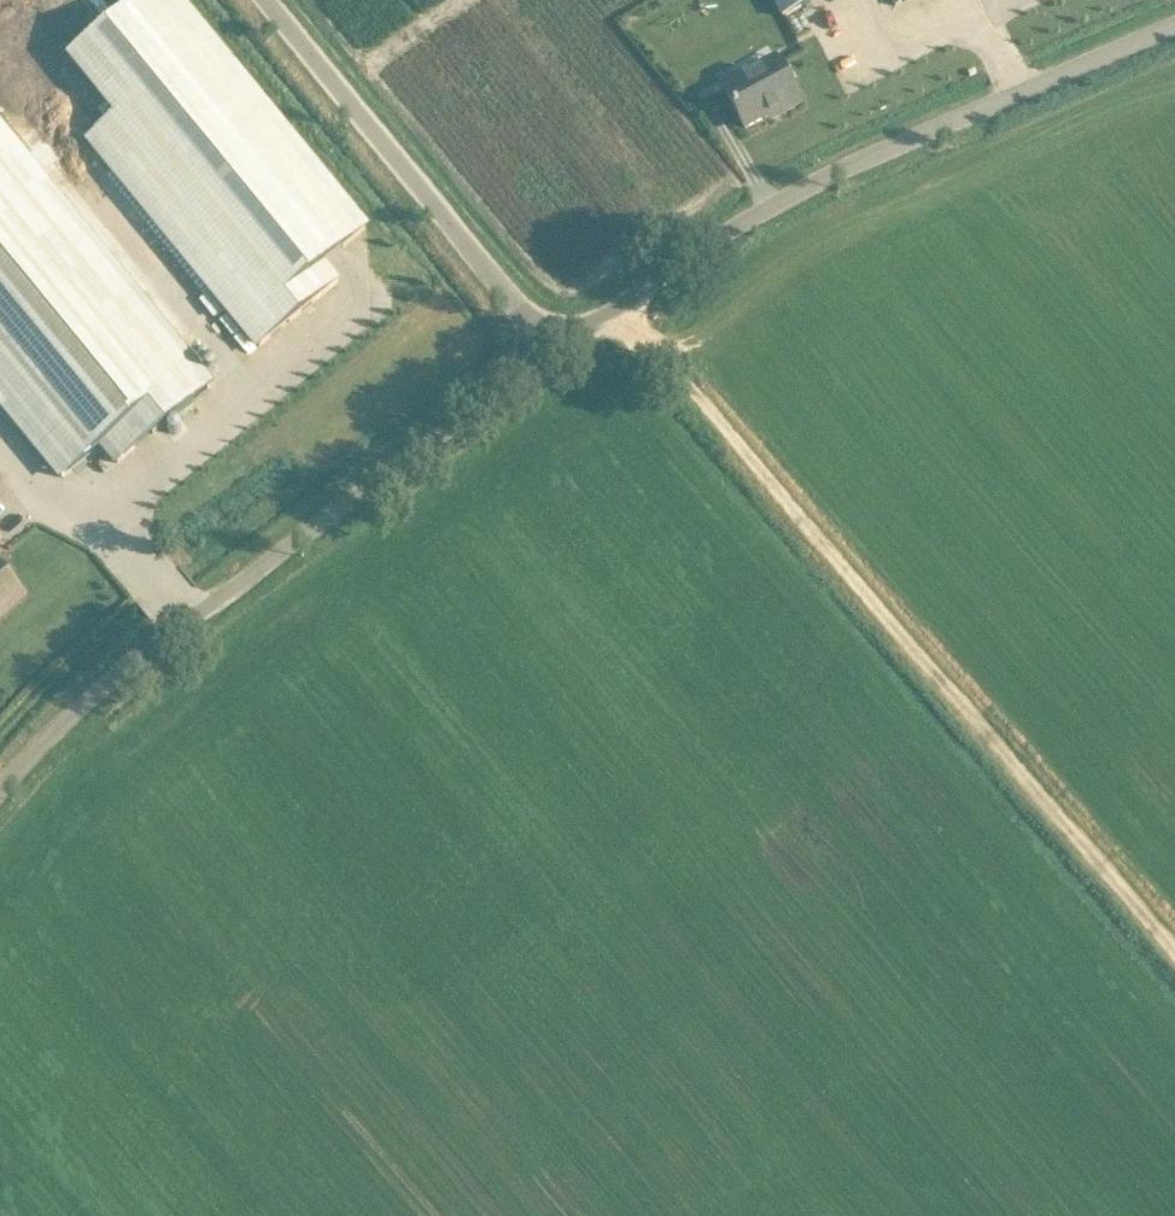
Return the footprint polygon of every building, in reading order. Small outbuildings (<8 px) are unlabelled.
[(76,51),(124,108),(90,136),(263,344),(339,282),(323,263),(366,227),(177,0),(138,0),(76,51)] [(783,16),(813,0),(774,0),(783,16)] [(742,104),(762,142),(797,123),(799,127),(817,117),(795,76),(742,104)] [(0,134),(0,404),(61,478),(100,445),(116,464),(209,388),(0,134)] [(22,593),(0,566),(0,610),(22,593)]
